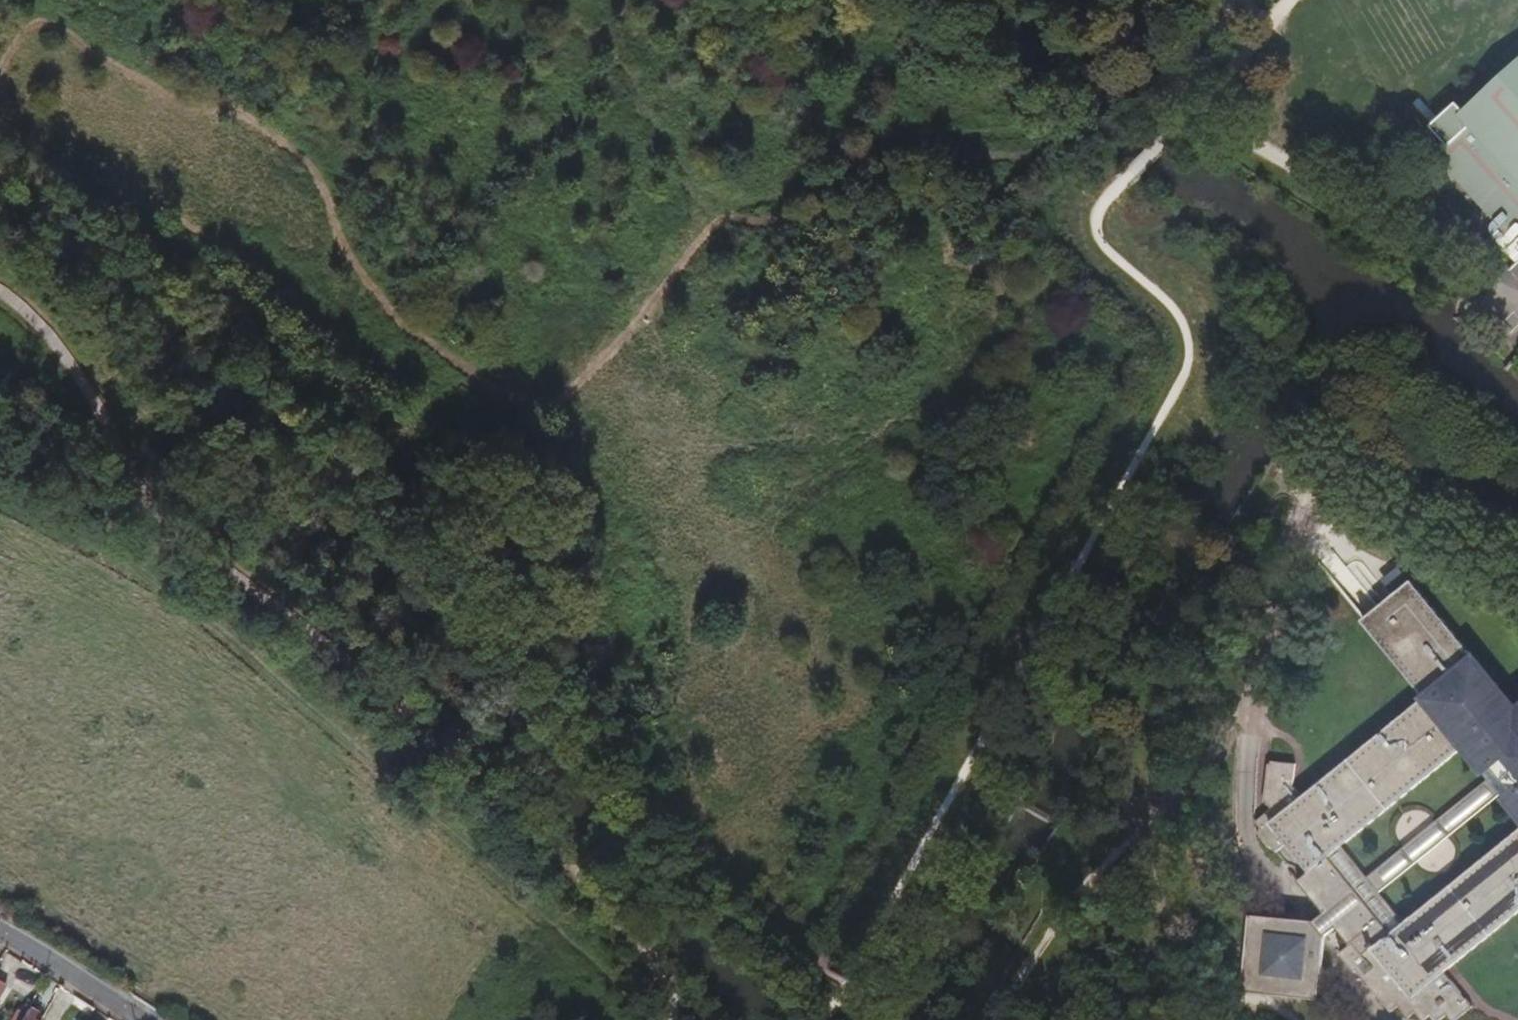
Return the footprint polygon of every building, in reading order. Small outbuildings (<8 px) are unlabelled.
[(1458,101),(1450,93),(1424,116),(1441,135),(1433,142),(1517,236),(1517,48),(1458,101)] [(1416,1009),(1424,1018),(1431,1012),(1438,1019),(1448,1012),(1455,1019),(1474,1004),(1446,970),(1517,911),(1517,834),(1404,928),(1342,851),(1469,748),(1517,807),(1517,709),(1415,582),(1367,622),(1429,698),(1307,798),(1297,787),(1300,764),(1275,762),(1275,765),(1273,764),(1268,803),(1271,803),(1276,808),(1259,822),(1266,830),(1262,833),(1275,847),(1277,846),(1281,851),(1292,842),(1315,870),(1303,880),(1330,912),(1317,922),(1250,917),(1247,947),(1268,948),(1267,974),(1273,975),(1271,995),(1322,999),(1326,934),(1338,923),(1353,941),(1341,952),(1356,970),(1358,968),(1392,1009),(1399,1003),(1410,1015),(1416,1009)] [(1271,995),(1273,975),(1267,974),(1268,948),(1247,947),(1244,994),(1271,995)] [(10,990),(0,983),(0,1008),(10,990)] [(36,1014),(28,1010),(23,1019),(33,1019),(36,1014)]
